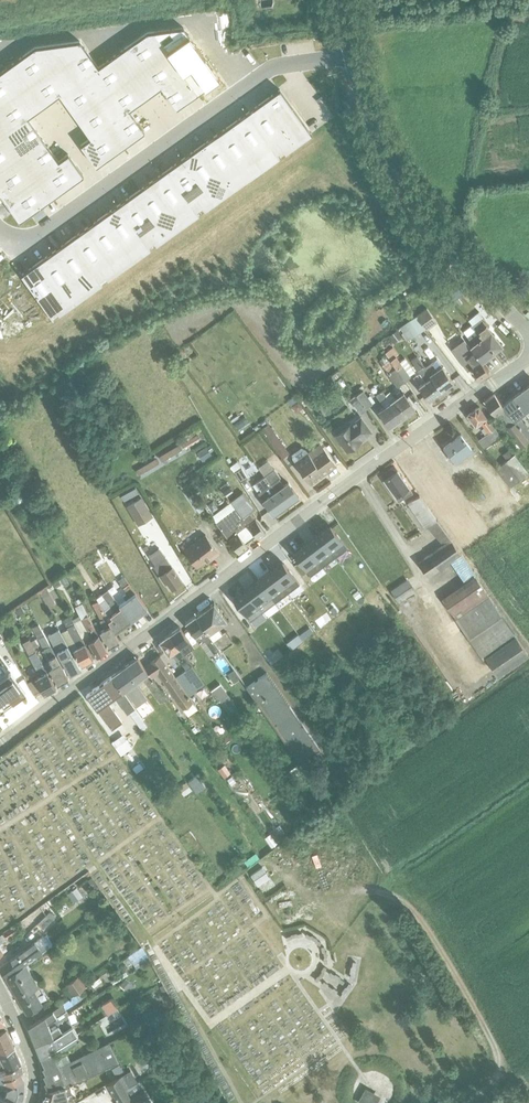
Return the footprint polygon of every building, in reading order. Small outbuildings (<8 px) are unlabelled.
[(5,199),(20,220),(84,175),(68,153),(58,160),(43,139),(28,117),(44,105),(60,94),(75,116),(91,137),(81,144),(96,166),(123,146),(145,131),(129,109),(161,86),(177,108),(198,93),(154,30),(147,31),(114,55),(98,66),(80,40),(35,47),(0,72),(0,192),(5,199)] [(264,100),(295,144),(312,132),(280,88),(264,100)] [(248,111),(279,155),(295,144),(264,100),(248,111)] [(232,123),(263,167),(279,155),(248,111),(247,112),(236,120),(232,123)] [(215,134),(247,178),(263,167),(232,123),(215,134)] [(199,146),(231,190),(247,178),(215,134),(199,146)] [(183,157),(215,202),(231,190),(199,146),(183,157)] [(167,169),(199,213),(215,202),(183,157),(167,169)] [(151,181),(182,225),(199,213),(167,169),(151,181)] [(135,192),(166,236),(182,225),(151,181),(135,192)] [(119,204),(150,248),(166,236),(135,192),(119,204)] [(102,215),(134,260),(150,248),(119,204),(102,215)] [(86,227),(118,271),(134,260),(102,215),(86,227)] [(70,238),(102,283),(118,271),(86,227),(70,238)] [(54,250),(86,294),(102,283),(70,238),(54,250)] [(38,262),(70,306),(86,294),(54,250),(38,262)] [(70,306),(38,262),(23,272),(22,273),(53,317),(70,306)] [(473,324),(483,316),(479,310),(475,313),(463,298),(456,303),(468,318),(472,323),(473,324)] [(416,315),(425,327),(427,329),(437,321),(427,307),(422,311),(416,315)] [(425,327),(416,315),(400,327),(408,339),(425,327)] [(483,316),(473,324),(494,351),(502,345),(488,326),(489,324),(487,322),(484,316),(483,316)] [(501,322),(496,326),(508,338),(512,334),(501,322)] [(470,345),(482,361),(494,351),(473,324),(472,323),(464,330),(473,343),(470,345)] [(397,329),(389,335),(394,343),(403,336),(397,329)] [(482,361),(470,345),(464,338),(451,348),(467,370),(472,366),(477,375),(480,378),(489,371),(482,361)] [(387,353),(405,379),(411,375),(410,374),(415,370),(405,357),(400,361),(392,347),(386,351),(387,353)] [(405,379),(387,353),(380,359),(383,363),(382,364),(397,385),(405,379)] [(442,390),(425,365),(417,355),(411,359),(425,379),(418,384),(429,399),(442,390)] [(437,368),(442,364),(437,357),(432,361),(437,368)] [(425,365),(442,390),(454,381),(442,364),(437,368),(432,361),(425,365)] [(275,375),(268,379),(277,394),(284,389),(275,375)] [(341,378),(336,382),(341,388),(346,385),(341,378)] [(525,411),(528,408),(528,394),(524,387),(513,395),(525,411)] [(356,394),(366,408),(373,403),(373,402),(375,400),(370,394),(368,395),(363,389),(356,394)] [(403,418),(386,393),(383,389),(376,394),(385,405),(378,410),(390,427),(403,418)] [(386,393),(403,418),(416,408),(403,391),(395,397),(391,390),(386,393)] [(502,403),(494,393),(484,400),(499,420),(504,417),(509,425),(506,427),(512,435),(506,439),(514,450),(528,440),(528,439),(502,403)] [(366,408),(356,394),(349,399),(354,406),(356,405),(362,413),(367,409),(366,408)] [(295,395),(287,401),(291,406),(299,399),(295,395)] [(528,439),(528,426),(525,421),(524,421),(520,415),(525,411),(513,395),(502,403),(528,439)] [(298,402),(292,406),(297,412),(303,408),(298,402)] [(479,405),(467,414),(476,426),(481,422),(488,431),(478,438),(485,447),(502,435),(479,405)] [(351,423),(335,435),(347,452),(373,431),(361,415),(361,416),(359,413),(349,421),(351,423)] [(269,423),(262,428),(283,458),(290,452),(269,423)] [(461,431),(442,445),(455,462),(474,448),(461,431)] [(197,434),(181,443),(183,448),(185,447),(186,449),(188,447),(187,446),(191,443),(192,445),(195,443),(194,441),(196,441),(196,442),(199,440),(198,439),(200,438),(197,434)] [(306,446),(292,457),(311,484),(337,465),(321,442),(313,448),(306,446)] [(179,444),(158,456),(161,461),(181,449),(179,444)] [(207,446),(197,452),(202,461),(204,459),(206,463),(215,457),(213,453),(212,454),(207,446)] [(515,452),(496,467),(511,486),(513,484),(528,472),(515,452)] [(156,457),(135,470),(138,475),(159,463),(156,457)] [(264,476),(275,468),(268,460),(258,467),(260,470),(264,476)] [(238,461),(230,466),(234,472),(241,481),(248,477),(242,467),(238,461)] [(395,466),(380,476),(396,498),(399,502),(413,492),(406,481),(407,480),(404,475),(402,477),(395,466)] [(264,476),(286,507),(300,496),(289,481),(284,484),(279,478),(281,477),(275,468),(264,476)] [(286,507),(264,476),(255,482),(260,490),(257,492),(274,515),(286,507)] [(227,481),(220,486),(227,495),(234,491),(227,481)] [(34,487),(26,492),(33,504),(40,499),(34,487)] [(136,487),(121,496),(123,500),(138,492),(136,487)] [(191,492),(186,495),(197,512),(201,509),(191,492)] [(421,496),(420,494),(408,503),(425,528),(426,527),(427,528),(429,527),(442,543),(429,552),(429,553),(418,561),(429,575),(451,560),(466,580),(442,596),(456,617),(455,618),(482,656),(484,658),(486,656),(498,675),(528,654),(528,653),(489,595),(489,594),(475,574),(476,573),(451,538),(426,502),(421,496)] [(142,497),(128,505),(138,524),(153,516),(142,497)] [(232,502),(256,536),(258,538),(266,533),(238,497),(232,502)] [(44,499),(37,502),(44,515),(50,511),(44,499)] [(256,536),(232,502),(231,502),(212,516),(239,553),(248,546),(246,543),(256,536)] [(318,534),(335,557),(348,548),(332,527),(325,533),(323,530),(318,534)] [(205,534),(184,550),(198,567),(206,561),(207,563),(220,553),(205,534)] [(305,544),(323,567),(335,557),(318,534),(313,538),(314,540),(308,545),(306,543),(305,544)] [(302,550),(295,555),(310,576),(322,567),(323,567),(305,544),(300,548),(302,550)] [(159,547),(148,555),(155,565),(154,566),(160,574),(159,575),(165,584),(168,582),(172,588),(182,581),(159,547)] [(270,570),(287,593),(300,584),(284,563),(277,569),(275,566),(270,570)] [(258,580),(275,602),(287,593),(270,570),(265,574),(267,576),(260,581),(258,579),(258,580)] [(66,576),(60,579),(65,586),(70,583),(66,576)] [(120,604),(131,620),(132,619),(133,620),(139,615),(139,614),(147,608),(124,576),(119,580),(121,583),(120,584),(127,593),(124,595),(126,599),(120,604)] [(408,579),(391,590),(398,602),(416,590),(408,579)] [(245,589),(263,612),(275,602),(258,580),(257,580),(259,582),(252,587),(250,585),(245,589)] [(98,600),(115,632),(131,620),(120,604),(107,587),(100,591),(102,593),(97,597),(98,600)] [(242,595),(235,601),(250,621),(263,612),(245,589),(240,593),(242,595)] [(83,603),(87,612),(93,609),(89,600),(83,603)] [(115,632),(98,600),(92,603),(101,619),(100,620),(105,628),(100,630),(109,646),(120,640),(115,632)] [(72,619),(82,637),(89,633),(92,639),(89,641),(97,656),(106,648),(87,612),(83,603),(82,602),(75,606),(80,615),(72,619)] [(196,615),(220,649),(221,651),(234,642),(225,630),(223,632),(219,627),(227,621),(214,602),(196,615)] [(21,606),(14,610),(17,615),(24,611),(21,606)] [(61,631),(72,651),(74,649),(82,664),(83,664),(85,664),(89,662),(89,660),(93,658),(82,637),(72,619),(70,615),(63,619),(68,628),(61,631)] [(220,649),(196,615),(186,622),(210,656),(220,649)] [(39,623),(32,627),(44,649),(42,650),(46,659),(49,657),(54,665),(49,668),(58,684),(69,678),(39,623)] [(170,633),(179,647),(189,640),(180,626),(170,633)] [(72,651),(61,631),(60,629),(49,634),(70,673),(81,668),(72,651)] [(176,676),(190,696),(206,684),(184,654),(179,647),(170,633),(160,641),(171,656),(174,657),(176,660),(179,660),(179,662),(181,661),(186,669),(176,676)] [(35,648),(31,640),(29,638),(23,642),(29,654),(29,655),(40,674),(36,677),(42,689),(45,693),(56,687),(35,648)] [(31,640),(35,648),(39,646),(35,638),(31,640)] [(179,647),(184,654),(194,647),(189,640),(179,647)] [(144,666),(152,677),(158,673),(188,715),(198,709),(193,702),(193,701),(190,696),(176,676),(160,654),(144,666)] [(125,666),(136,682),(143,677),(153,692),(161,703),(167,698),(152,677),(144,666),(138,657),(125,666)] [(112,675),(123,691),(125,690),(136,706),(148,698),(136,682),(125,666),(112,675)] [(234,669),(228,673),(234,682),(240,677),(234,669)] [(213,685),(217,681),(208,670),(204,673),(213,685)] [(0,704),(4,709),(26,693),(10,671),(0,679),(0,703),(0,704)] [(267,672),(247,686),(308,775),(312,773),(304,761),(320,749),(267,672)] [(123,691),(112,675),(92,689),(93,690),(87,694),(112,729),(123,721),(109,701),(115,696),(123,691)] [(42,689),(36,677),(28,681),(35,693),(42,689)] [(221,684),(211,691),(229,713),(238,708),(221,684)] [(123,691),(115,696),(127,713),(130,712),(142,729),(148,725),(123,691)] [(123,733),(112,741),(121,755),(133,747),(123,733)] [(129,765),(138,763),(136,756),(127,759),(129,765)] [(299,763),(290,770),(295,777),(304,771),(299,763)] [(225,764),(218,769),(224,777),(231,773),(225,764)] [(198,774),(188,781),(196,792),(206,786),(198,774)] [(187,781),(178,787),(184,796),(193,790),(187,781)] [(271,832),(265,836),(272,847),(278,842),(271,832)] [(262,865),(251,874),(254,879),(266,871),(262,865)] [(93,876),(88,879),(95,889),(100,886),(93,876)] [(267,876),(262,882),(267,886),(272,881),(267,876)] [(76,887),(68,893),(74,902),(83,896),(76,887)] [(46,914),(38,923),(44,928),(55,916),(50,910),(46,914)] [(4,952),(4,951),(8,949),(3,941),(18,931),(14,924),(0,933),(0,955),(4,952)] [(0,965),(0,967),(6,977),(27,964),(50,946),(41,936),(32,942),(31,941),(24,946),(25,947),(0,965)] [(27,964),(6,977),(27,1014),(43,1004),(35,989),(40,986),(27,964)] [(79,975),(66,984),(73,995),(78,992),(87,986),(79,975)] [(125,977),(120,984),(129,992),(134,985),(125,977)] [(161,982),(146,991),(149,996),(164,988),(161,982)] [(32,1023),(29,1025),(32,1034),(50,1026),(49,1025),(68,1013),(66,1008),(74,1004),(81,999),(82,998),(78,992),(73,995),(32,1023)] [(111,998),(102,1004),(102,1005),(108,1013),(116,1008),(117,1007),(112,1000),(112,999),(111,998)] [(75,1011),(68,1013),(72,1022),(78,1019),(75,1011)] [(50,1026),(32,1034),(36,1043),(54,1036),(73,1024),(72,1022),(68,1013),(49,1025),(50,1026)] [(54,1036),(36,1043),(41,1056),(53,1049),(58,1046),(77,1033),(73,1024),(54,1036)] [(1,1053),(15,1045),(6,1026),(0,1029),(0,1052),(1,1053)] [(75,1036),(58,1046),(62,1052),(79,1042),(75,1036)] [(53,1049),(41,1057),(41,1058),(43,1061),(45,1064),(42,1066),(44,1068),(46,1072),(43,1073),(46,1079),(44,1080),(47,1087),(46,1087),(46,1089),(73,1082),(81,1080),(119,1061),(109,1041),(71,1059),(68,1053),(58,1058),(53,1049)] [(0,1053),(0,1063),(3,1061),(6,1069),(21,1061),(15,1045),(1,1053),(0,1053)] [(0,1072),(0,1080),(23,1068),(21,1061),(6,1069),(0,1072)] [(120,1063),(112,1067),(117,1075),(124,1071),(121,1064),(120,1063)] [(24,1076),(23,1068),(0,1080),(0,1088),(24,1076)] [(188,1068),(181,1072),(184,1079),(192,1075),(188,1068)] [(125,1072),(108,1082),(119,1102),(131,1095),(126,1087),(137,1081),(138,1080),(131,1069),(125,1072)] [(21,1101),(23,1095),(24,1091),(24,1076),(0,1088),(0,1102),(20,1102),(21,1101)] [(119,1102),(120,1102),(147,1102),(151,1101),(143,1087),(141,1088),(137,1081),(126,1087),(131,1095),(119,1102)] [(46,1089),(43,1102),(44,1102),(73,1096),(76,1095),(73,1082),(46,1089)] [(365,1086),(357,1101),(360,1102),(377,1102),(381,1094),(365,1086)]
